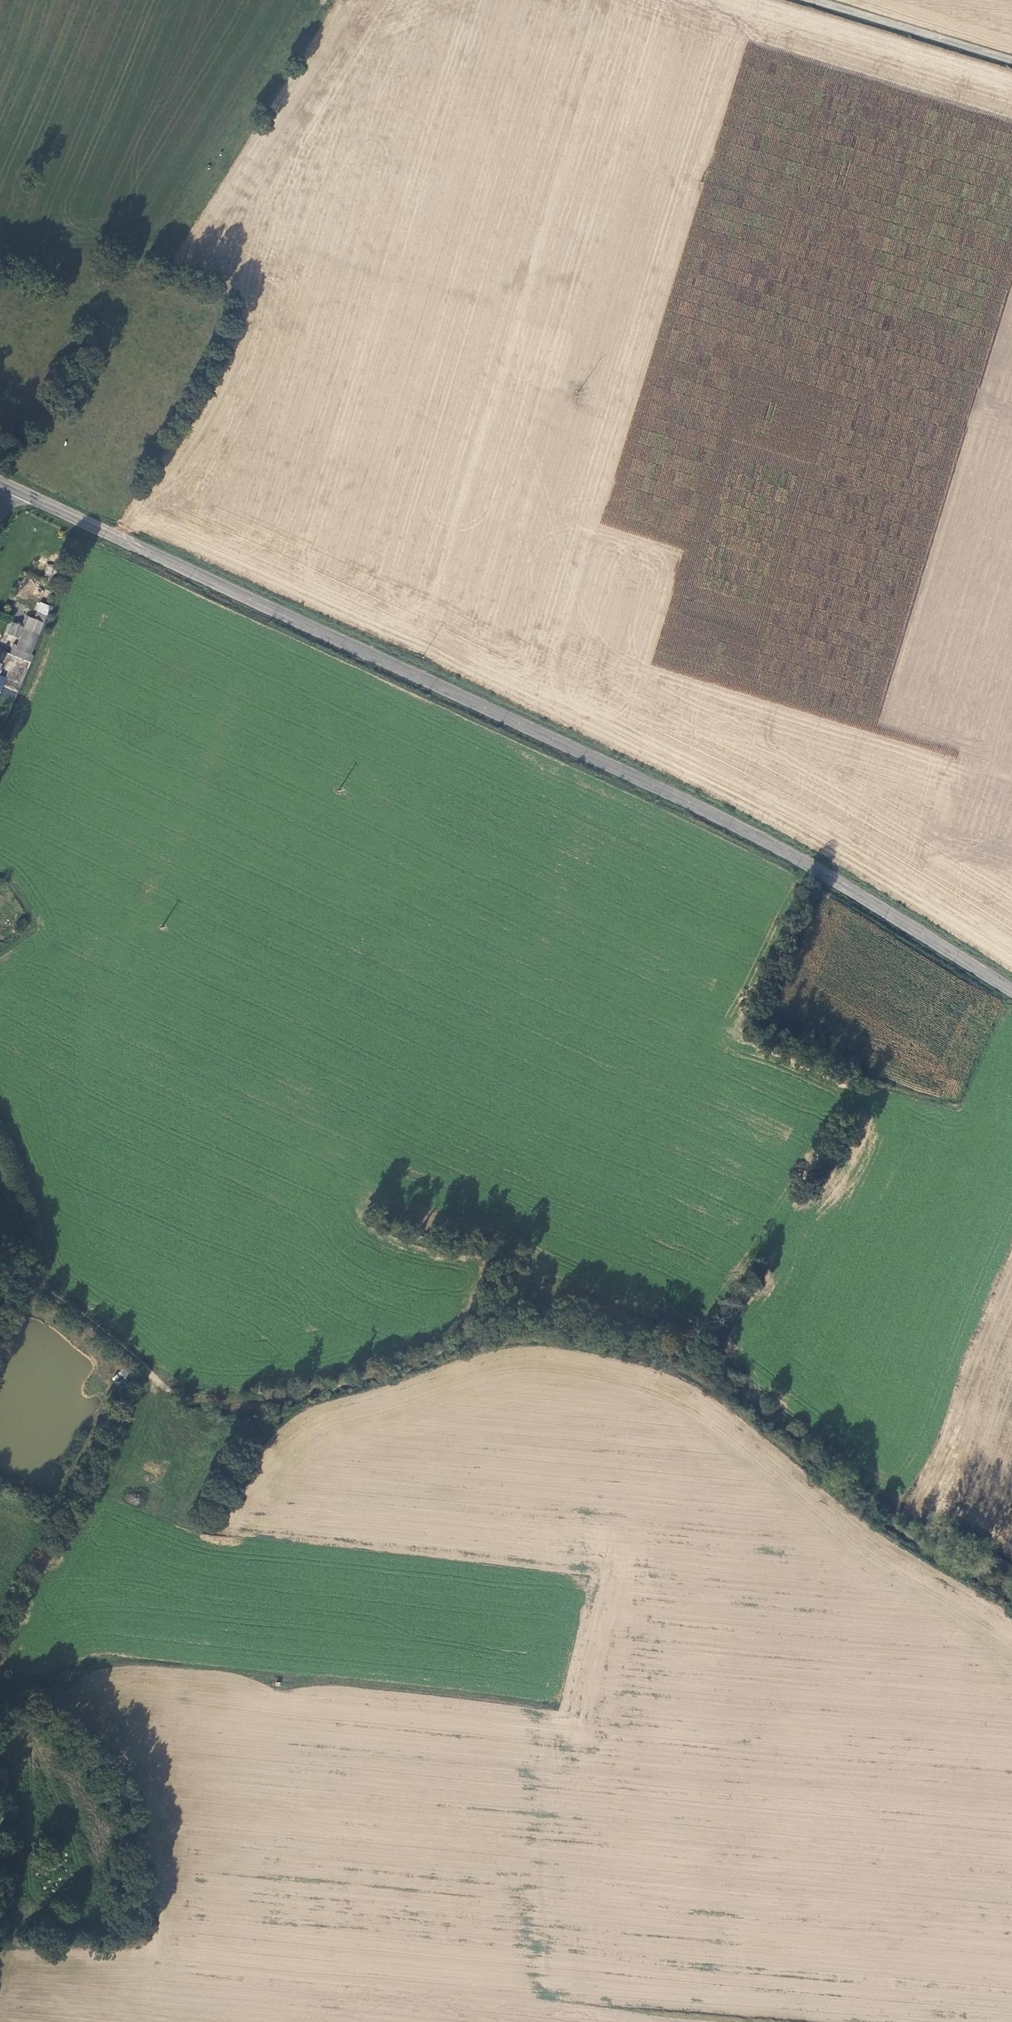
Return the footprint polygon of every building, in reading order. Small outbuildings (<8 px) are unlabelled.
[(5,651),(26,659),(28,653),(26,652),(40,621),(25,615),(21,626),(12,646),(8,644),(5,651)] [(9,620),(4,631),(14,635),(19,624),(9,620)] [(990,1561),(1004,1570),(1008,1564),(993,1555),(990,1561)]
